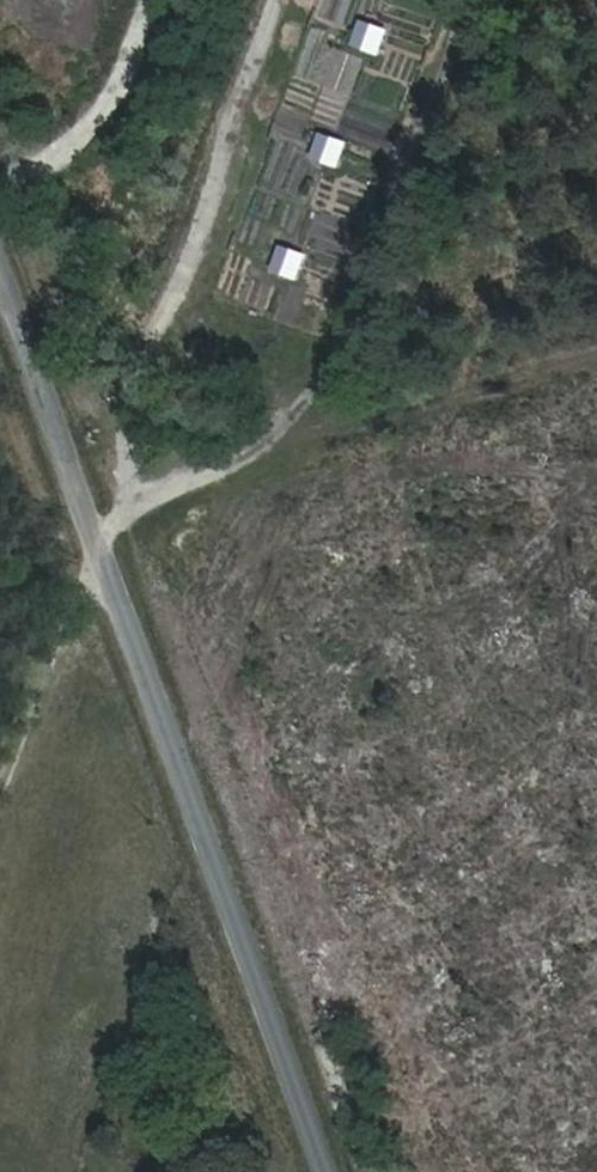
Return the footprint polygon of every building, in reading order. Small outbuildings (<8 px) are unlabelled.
[(357,19),(348,46),(377,57),(387,29),(357,19)] [(316,132),(308,159),(337,168),(345,140),(316,132)] [(278,244),(268,271),(297,281),(306,254),(278,244)]
